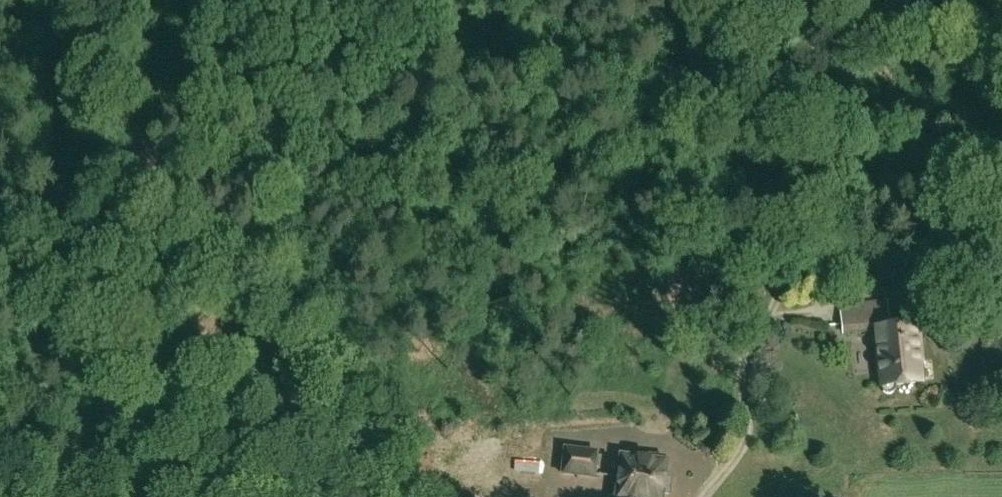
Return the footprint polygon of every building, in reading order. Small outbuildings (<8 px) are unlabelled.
[(887,304),(850,308),(852,324),(858,323),(858,332),(875,330),(881,387),(919,383),(917,362),(923,361),(918,311),(908,312),(909,326),(889,328),(887,304)] [(596,453),(565,449),(562,474),(593,478),(596,453)] [(615,496),(662,496),(662,494),(669,495),(670,479),(664,478),(666,461),(664,461),(664,457),(649,455),(648,459),(620,455),(615,496)] [(507,460),(507,485),(537,486),(538,461),(507,460)]
